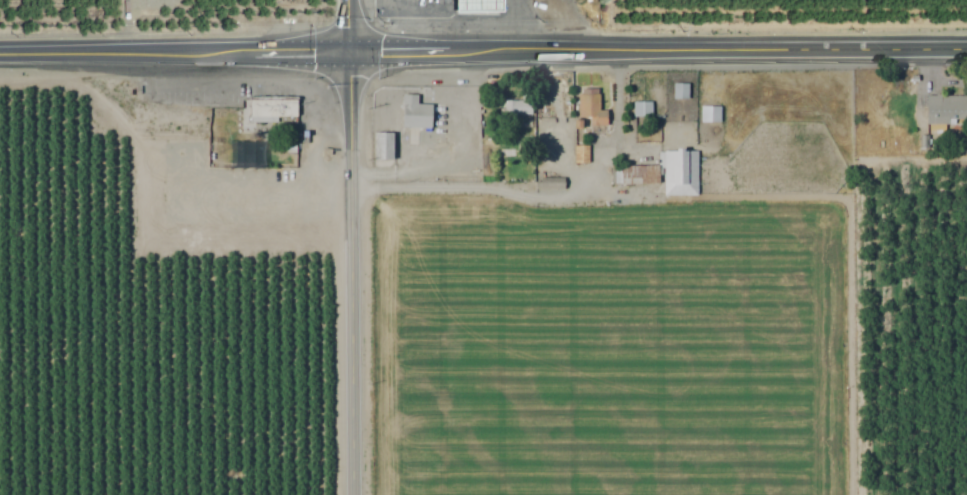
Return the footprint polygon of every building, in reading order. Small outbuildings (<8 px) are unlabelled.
[(501,0),(455,0),(455,15),(501,15),(501,0)] [(686,84),(672,84),(672,99),(686,99),(686,84)] [(577,118),(589,118),(589,125),(598,125),(598,89),(577,89),(577,118)] [(430,128),(430,106),(416,106),(416,95),(401,95),(401,128),(430,128)] [(251,97),(250,109),(212,108),(212,167),(304,169),(304,122),(304,97),(251,97)] [(531,115),(531,100),(504,100),(504,120),(516,120),(516,115),(531,115)] [(718,123),(718,107),(700,107),(700,123),(718,123)] [(392,134),(372,134),(372,160),(392,160),(392,134)] [(587,163),(587,147),(574,147),(574,163),(587,163)] [(696,151),(658,151),(658,167),(663,167),(663,196),(696,196),(696,151)]
